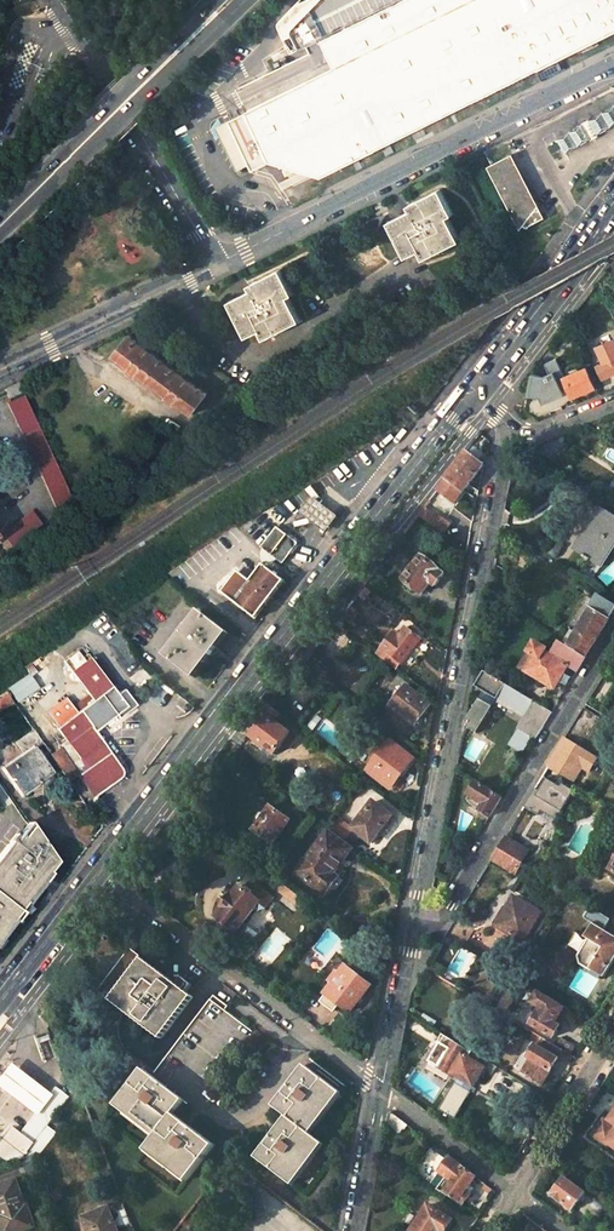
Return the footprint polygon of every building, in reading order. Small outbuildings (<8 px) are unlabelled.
[(613,33),(613,0),(302,0),(283,19),(281,23),(282,27),(287,38),(304,29),(311,43),(321,38),(335,68),(326,73),(225,122),(250,172),(302,147),(343,126),(359,159),(613,33)] [(321,38),(311,43),(326,73),(335,68),(321,38)] [(613,124),(613,108),(560,138),(567,151),(613,124)] [(225,122),(217,126),(242,177),(250,172),(225,122)] [(343,126),(302,147),(318,180),(359,159),(343,126)] [(539,205),(514,153),(489,165),(521,230),(524,225),(526,227),(544,218),(539,205)] [(440,188),(408,204),(411,210),(389,221),(406,256),(420,250),(424,258),(459,241),(447,216),(453,213),(440,188)] [(249,291),(226,302),(243,337),(257,330),(262,339),(298,321),(286,297),(291,294),(279,269),(246,285),(249,291)] [(575,325),(587,309),(580,304),(571,315),(574,323),(575,325)] [(560,329),(566,333),(574,323),(571,315),(560,329)] [(174,402),(190,414),(205,394),(128,335),(113,355),(130,368),(128,370),(136,375),(137,373),(167,396),(165,398),(173,403),(174,402)] [(596,365),(601,379),(613,373),(613,340),(594,349),(600,364),(596,365)] [(554,371),(543,375),(530,372),(527,394),(540,397),(542,405),(564,395),(561,388),(568,386),(565,377),(557,357),(549,360),(554,371)] [(587,368),(565,377),(568,386),(572,396),(594,387),(587,368)] [(3,389),(8,398),(21,392),(17,383),(3,389)] [(23,396),(8,403),(58,508),(73,501),(23,396)] [(553,461),(560,450),(547,442),(533,448),(553,461)] [(437,491),(454,504),(466,487),(468,488),(471,485),(469,484),(481,466),(482,464),(466,452),(437,491)] [(600,566),(613,544),(613,517),(599,507),(573,549),(583,555),(581,557),(587,560),(589,558),(600,566)] [(33,512),(4,534),(14,548),(43,525),(33,512)] [(449,524),(435,514),(428,523),(442,533),(449,524)] [(261,548),(282,565),(290,554),(293,557),(299,548),(297,540),(288,533),(286,535),(277,527),(261,548)] [(456,549),(453,565),(463,567),(466,551),(456,549)] [(203,552),(187,562),(193,572),(210,562),(203,552)] [(422,556),(404,579),(422,593),(430,582),(434,585),(444,573),(422,556)] [(238,572),(222,593),(254,618),(283,581),(260,563),(247,579),(238,572)] [(587,594),(566,628),(575,634),(568,646),(569,647),(585,657),(613,608),(613,604),(602,596),(599,602),(587,594)] [(486,609),(499,617),(506,607),(488,596),(486,609)] [(199,611),(164,656),(193,679),(228,634),(199,611)] [(370,631),(358,620),(348,632),(361,643),(370,631)] [(386,659),(397,667),(400,663),(402,664),(421,639),(405,627),(399,635),(394,632),(382,648),(390,654),(386,659)] [(536,642),(520,668),(554,688),(568,666),(576,671),(585,657),(569,647),(560,662),(551,655),(552,653),(536,642)] [(118,696),(85,647),(82,649),(71,656),(66,662),(93,702),(57,728),(65,740),(57,746),(94,796),(118,779),(120,775),(120,773),(119,769),(92,732),(114,716),(117,720),(135,707),(124,692),(118,696)] [(294,677),(304,685),(314,672),(304,664),(294,677)] [(537,736),(552,712),(483,671),(474,686),(483,692),(463,725),(476,733),(496,699),(524,716),(529,719),(523,727),(537,736)] [(10,688),(17,701),(39,689),(33,677),(10,688)] [(405,684),(389,704),(413,723),(429,703),(405,684)] [(598,711),(611,719),(613,714),(613,685),(598,711)] [(0,695),(0,709),(13,702),(6,692),(0,695)] [(282,743),(286,747),(292,738),(288,735),(290,732),(279,723),(284,717),(271,707),(249,735),(274,754),(282,743)] [(582,747),(599,717),(583,707),(565,737),(582,747)] [(535,740),(537,736),(523,727),(529,719),(524,716),(516,729),(518,730),(531,738),(535,740)] [(32,730),(14,743),(22,756),(4,769),(21,794),(50,773),(33,749),(42,743),(32,730)] [(522,753),(531,738),(518,730),(508,746),(522,753)] [(588,771),(597,756),(582,747),(565,737),(547,766),(561,774),(563,771),(575,778),(581,768),(588,771)] [(391,742),(368,771),(390,788),(413,759),(391,742)] [(563,771),(561,774),(573,782),(575,778),(563,771)] [(542,775),(524,806),(538,814),(540,810),(556,820),(574,790),(562,783),(560,786),(542,775)] [(476,780),(468,795),(482,804),(479,810),(488,816),(501,795),(476,780)] [(200,798),(207,803),(216,792),(209,787),(200,798)] [(373,802),(353,828),(371,842),(382,828),(385,830),(394,818),(373,802)] [(269,805),(252,829),(271,842),(288,819),(269,805)] [(28,823),(19,835),(22,837),(30,827),(28,823)] [(13,921),(11,920),(25,902),(27,903),(50,874),(48,873),(56,863),(30,827),(22,837),(19,835),(17,834),(0,855),(0,938),(13,921)] [(327,830),(296,873),(325,894),(337,877),(333,873),(351,849),(327,830)] [(521,862),(528,850),(508,838),(501,849),(521,862)] [(494,861),(514,873),(521,862),(501,849),(494,861)] [(216,918),(236,932),(259,903),(265,907),(272,899),(247,879),(232,898),(227,893),(219,903),(225,907),(216,918)] [(509,911),(499,928),(522,941),(539,912),(512,897),(505,908),(509,911)] [(27,903),(25,902),(11,920),(13,921),(27,903)] [(578,956),(580,964),(602,978),(613,959),(613,937),(593,924),(585,937),(588,940),(578,956)] [(130,951),(97,993),(159,1040),(192,997),(130,951)] [(325,995),(322,999),(334,1009),(338,1005),(348,1012),(369,984),(345,965),(339,974),(340,974),(324,994),(325,995)] [(537,991),(531,1002),(540,1008),(530,1024),(552,1037),(569,1009),(537,991)] [(214,996),(154,1072),(196,1105),(252,1032),(225,1010),(227,1007),(214,996)] [(450,1073),(472,1086),(483,1069),(491,1074),(495,1067),(432,1028),(417,1051),(427,1058),(425,1060),(449,1075),(450,1073)] [(531,1060),(523,1074),(542,1085),(559,1058),(558,1058),(563,1050),(555,1046),(542,1038),(537,1046),(536,1045),(528,1057),(531,1060)] [(570,1055),(575,1047),(560,1038),(555,1046),(563,1050),(570,1055)] [(0,1082),(0,1086),(39,1116),(55,1095),(14,1064),(0,1082)] [(304,1065),(273,1107),(286,1117),(255,1157),(286,1182),(317,1140),(304,1129),(335,1089),(304,1065)] [(141,1071),(117,1102),(158,1134),(154,1139),(148,1148),(188,1179),(212,1148),(171,1117),(182,1103),(141,1071)] [(310,1133),(341,1094),(335,1089),(304,1129),(310,1133)] [(46,1125),(65,1100),(57,1094),(37,1119),(34,1117),(21,1133),(12,1127),(0,1143),(0,1155),(14,1166),(19,1164),(37,1159),(57,1133),(46,1125)] [(117,1102),(113,1107),(154,1139),(158,1134),(117,1102)] [(387,1124),(400,1135),(408,1125),(391,1113),(389,1113),(387,1124)] [(593,1135),(608,1145),(609,1143),(613,1147),(613,1115),(607,1124),(604,1121),(593,1135)] [(292,1187),(324,1144),(317,1140),(286,1182),(292,1187)] [(144,1153),(184,1183),(188,1179),(148,1148),(144,1153)] [(450,1157),(439,1172),(446,1177),(443,1181),(449,1186),(443,1193),(462,1205),(470,1193),(466,1190),(476,1177),(450,1157)] [(19,1164),(24,1179),(42,1174),(37,1159),(19,1164)] [(564,1176),(551,1194),(572,1209),(585,1192),(564,1176)] [(17,1181),(0,1186),(0,1212),(2,1219),(0,1220),(0,1221),(3,1230),(23,1230),(35,1227),(28,1206),(26,1206),(17,1181)] [(598,1202),(589,1214),(598,1221),(607,1209),(598,1202)] [(412,1230),(440,1230),(446,1230),(452,1221),(428,1205),(412,1230)] [(83,1218),(88,1230),(118,1230),(109,1207),(83,1218)]
